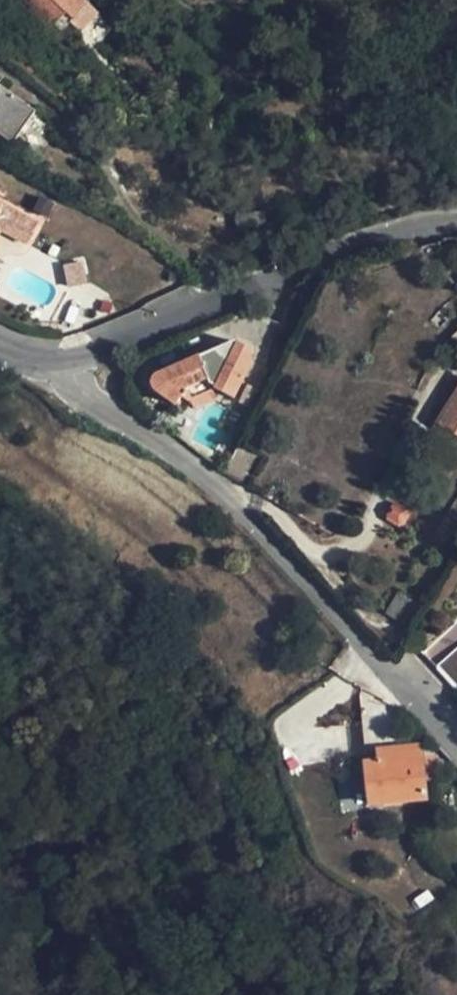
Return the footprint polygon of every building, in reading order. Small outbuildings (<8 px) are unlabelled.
[(54,25),(66,12),(80,24),(96,9),(95,6),(88,0),(26,0),(54,25)] [(66,12),(54,25),(49,31),(67,46),(86,28),(80,24),(66,12)] [(1,78),(7,71),(0,66),(0,123),(17,135),(39,105),(1,78)] [(1,232),(13,209),(0,202),(0,231),(1,232)] [(11,237),(23,215),(13,209),(1,232),(11,237)] [(42,225),(23,215),(11,237),(29,248),(42,225)] [(449,338),(456,348),(456,331),(449,338)] [(232,400),(249,365),(246,361),(249,353),(239,348),(235,347),(226,349),(151,380),(146,385),(146,391),(148,394),(159,403),(171,410),(177,403),(186,404),(212,391),(232,400)] [(439,418),(436,426),(456,438),(456,389),(439,418)] [(401,529),(408,517),(398,511),(389,525),(397,531),(401,529)] [(400,640),(414,616),(391,601),(377,624),(400,640)] [(434,671),(456,696),(456,650),(434,671)] [(424,801),(419,761),(362,768),(367,808),(424,801)]
